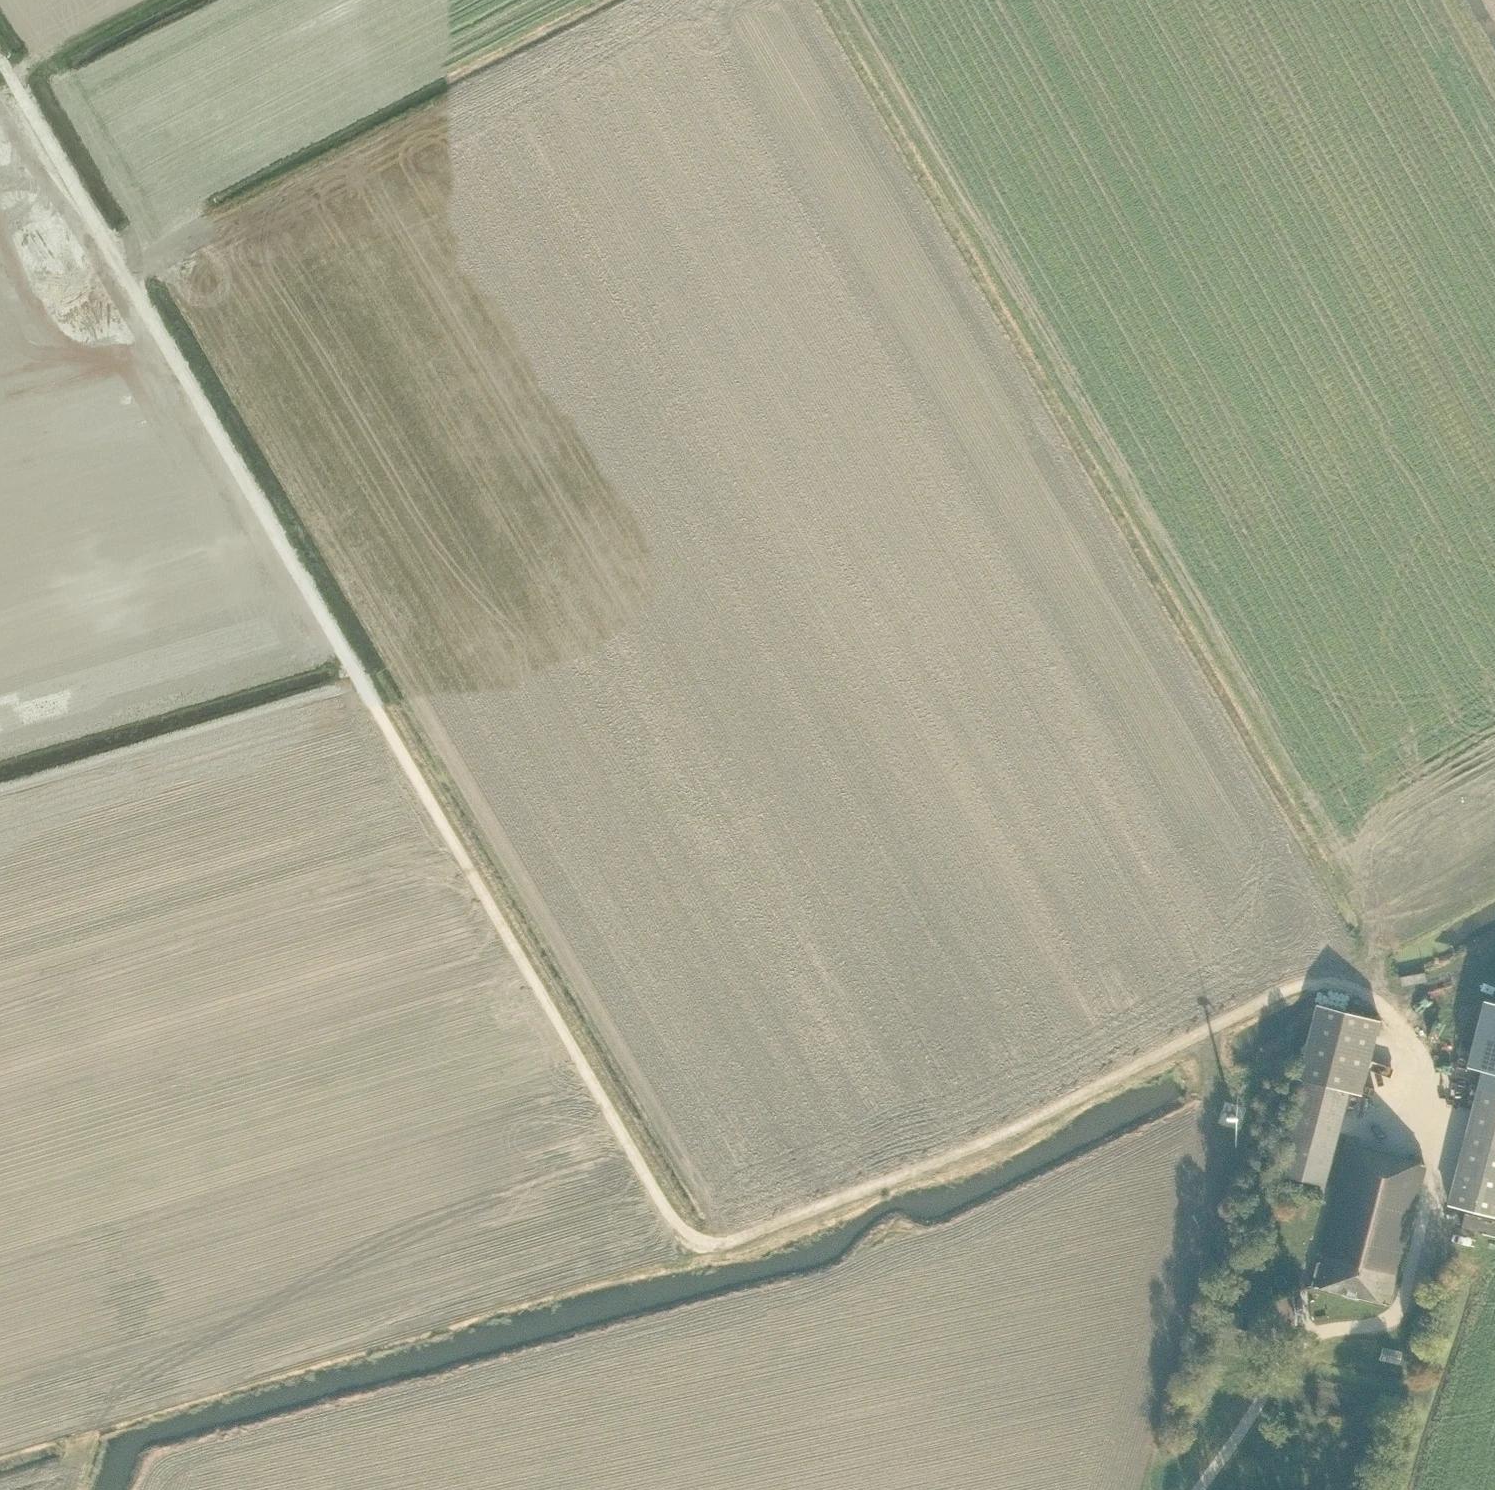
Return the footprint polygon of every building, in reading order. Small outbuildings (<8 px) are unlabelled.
[(1302,1080),(1278,1173),(1325,1185),(1348,1092),(1361,1095),(1380,1021),(1315,1004),(1296,1079),(1302,1080)] [(1477,1087),(1448,1205),(1494,1217),(1494,1092),(1477,1087)] [(1317,1260),(1311,1286),(1327,1290),(1327,1291),(1372,1302),(1372,1301),(1389,1305),(1425,1165),(1347,1145),(1321,1245),(1319,1244),(1316,1254),(1322,1255),(1320,1261),(1317,1260)]
